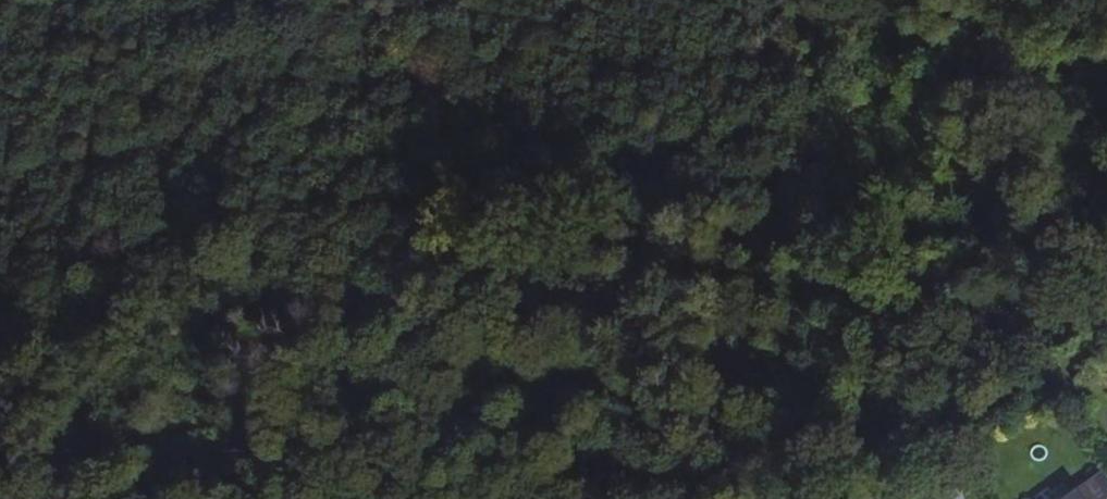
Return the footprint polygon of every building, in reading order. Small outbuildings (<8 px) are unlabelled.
[(1104,476),(1073,498),(1106,498),(1106,480),(1104,476)] [(1050,489),(1037,498),(1057,498),(1050,489)]
